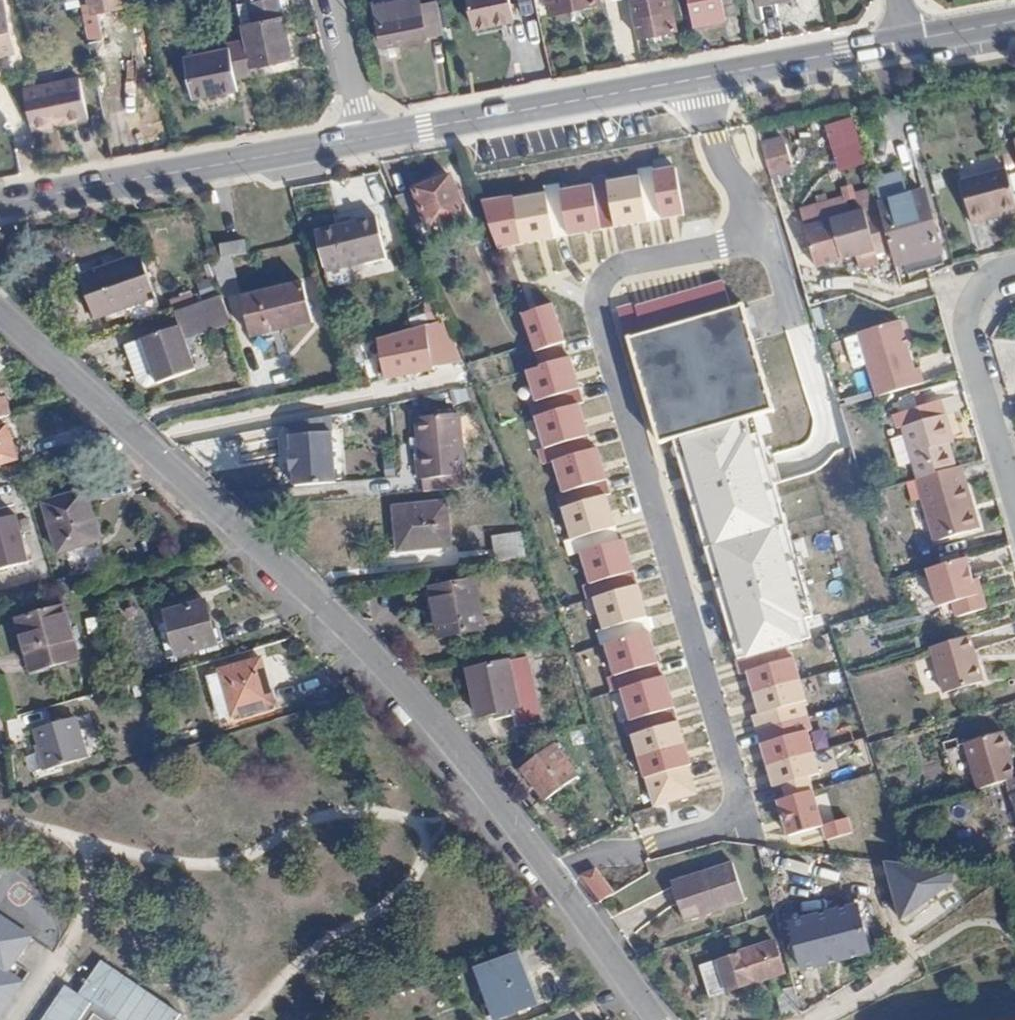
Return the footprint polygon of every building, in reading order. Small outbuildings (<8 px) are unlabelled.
[(14,51),(5,11),(3,0),(0,0),(0,54),(14,51)] [(88,42),(102,40),(98,21),(96,11),(93,13),(91,0),(80,0),(88,42)] [(121,0),(91,0),(93,13),(96,11),(105,10),(122,6),(121,0)] [(239,26),(243,42),(249,69),(292,60),(283,16),(280,17),(277,0),(261,0),(247,3),(251,24),(239,26)] [(510,0),(468,0),(474,28),(514,20),(510,0)] [(551,12),(599,1),(599,0),(548,0),(551,12)] [(637,36),(676,29),(670,0),(630,0),(637,36)] [(694,26),(726,21),(726,16),(740,13),(738,0),(689,0),(694,26)] [(382,47),(444,35),(437,1),(419,5),(420,15),(378,24),(382,47)] [(96,11),(98,21),(107,20),(105,10),(96,11)] [(237,92),(235,81),(233,73),(249,69),(243,42),(226,46),(227,51),(184,59),(191,101),(237,92)] [(235,81),(251,78),(249,69),(233,73),(235,81)] [(80,76),(24,89),(33,130),(53,125),(53,121),(61,119),(63,123),(89,117),(80,76)] [(826,123),(836,170),(865,164),(855,116),(826,123)] [(767,141),(771,173),(792,170),(788,138),(767,141)] [(1008,170),(961,183),(972,226),(989,221),(988,215),(1001,212),(1014,208),(1014,196),(1008,170)] [(875,179),(882,203),(907,195),(900,171),(875,179)] [(453,177),(396,197),(408,227),(426,222),(428,229),(434,227),(461,218),(466,216),(453,177)] [(823,205),(829,222),(866,209),(868,216),(882,212),(879,204),(874,187),(850,196),(847,187),(839,190),(842,198),(823,205)] [(893,249),(897,265),(905,263),(909,275),(945,265),(923,190),(907,195),(882,203),(879,204),(882,212),(893,249)] [(880,253),(893,249),(882,212),(868,216),(866,209),(829,222),(804,230),(817,269),(842,260),(863,254),(866,263),(882,258),(880,253)] [(361,249),(362,255),(383,249),(373,210),(315,225),(324,259),(361,249)] [(988,215),(989,221),(1000,219),(1002,217),(1002,214),(1001,212),(988,215)] [(463,223),(461,218),(434,227),(437,236),(441,237),(461,230),(463,227),(463,223)] [(246,251),(245,241),(221,245),(223,255),(246,251)] [(326,264),(362,255),(361,249),(324,259),(326,264)] [(128,308),(156,298),(140,255),(79,276),(94,319),(128,308)] [(245,301),(256,341),(280,334),(316,324),(304,285),(245,301)] [(182,340),(232,323),(222,295),(172,313),(178,327),(124,345),(135,381),(146,388),(192,371),(182,340)] [(160,312),(156,298),(128,308),(133,322),(160,312)] [(737,306),(629,340),(660,444),(775,410),(737,306)] [(875,396),(924,382),(921,370),(915,371),(900,320),(856,334),(866,366),(875,396)] [(433,369),(425,324),(377,339),(385,378),(433,369)] [(280,334),(256,341),(258,350),(282,344),(280,334)] [(866,366),(856,334),(841,338),(851,370),(866,366)] [(11,417),(7,399),(0,401),(0,419),(11,417)] [(419,492),(461,487),(455,406),(412,410),(414,428),(416,454),(413,455),(414,472),(418,472),(419,492)] [(950,414),(942,416),(950,445),(958,443),(950,414)] [(291,472),(292,487),(333,482),(329,429),(328,415),(287,424),(288,437),(289,451),(285,452),(287,472),(291,472)] [(902,428),(917,478),(926,476),(957,466),(950,445),(942,416),(902,428)] [(18,459),(8,428),(0,430),(0,465),(18,459)] [(710,445),(713,453),(747,443),(744,434),(710,445)] [(973,500),(963,465),(957,466),(926,476),(931,495),(921,499),(935,542),(981,528),(976,511),(974,512),(970,501),(973,500)] [(926,476),(917,478),(921,499),(931,495),(926,476)] [(58,553),(101,541),(86,491),(44,504),(58,553)] [(398,550),(451,545),(446,502),(394,506),(398,550)] [(19,512),(0,517),(0,568),(33,560),(24,531),(31,529),(29,518),(21,519),(19,512)] [(494,538),(497,561),(523,556),(520,534),(494,538)] [(977,579),(972,556),(935,567),(946,607),(961,602),(965,617),(991,609),(987,594),(981,596),(977,579)] [(981,596),(987,594),(983,577),(977,579),(981,596)] [(439,636),(484,628),(475,579),(431,587),(439,636)] [(178,657),(218,646),(206,602),(166,613),(178,657)] [(79,660),(64,606),(17,619),(31,673),(79,660)] [(972,634),(934,645),(948,693),(986,681),(972,634)] [(515,727),(541,720),(526,657),(467,670),(478,718),(511,709),(515,727)] [(220,676),(231,712),(232,717),(275,704),(261,659),(219,671),(220,676)] [(822,662),(736,686),(771,810),(857,786),(822,662)] [(218,716),(231,712),(220,676),(208,680),(218,716)] [(47,772),(86,759),(73,720),(34,731),(47,772)] [(849,737),(858,733),(854,723),(845,725),(849,737)] [(983,787),(1010,779),(1014,777),(1014,755),(1007,730),(969,742),(983,787)] [(545,800),(579,774),(555,742),(520,769),(545,800)] [(954,855),(890,864),(896,907),(960,898),(954,855)] [(748,905),(737,867),(675,885),(686,924),(748,905)] [(865,944),(856,905),(791,921),(803,969),(836,961),(835,951),(865,944)] [(21,985),(6,974),(30,939),(0,919),(0,1016),(21,985)] [(710,997),(786,972),(776,941),(700,965),(710,997)] [(538,1004),(518,953),(477,969),(496,1019),(538,1004)] [(783,1017),(801,1013),(794,986),(776,991),(783,1017)]
